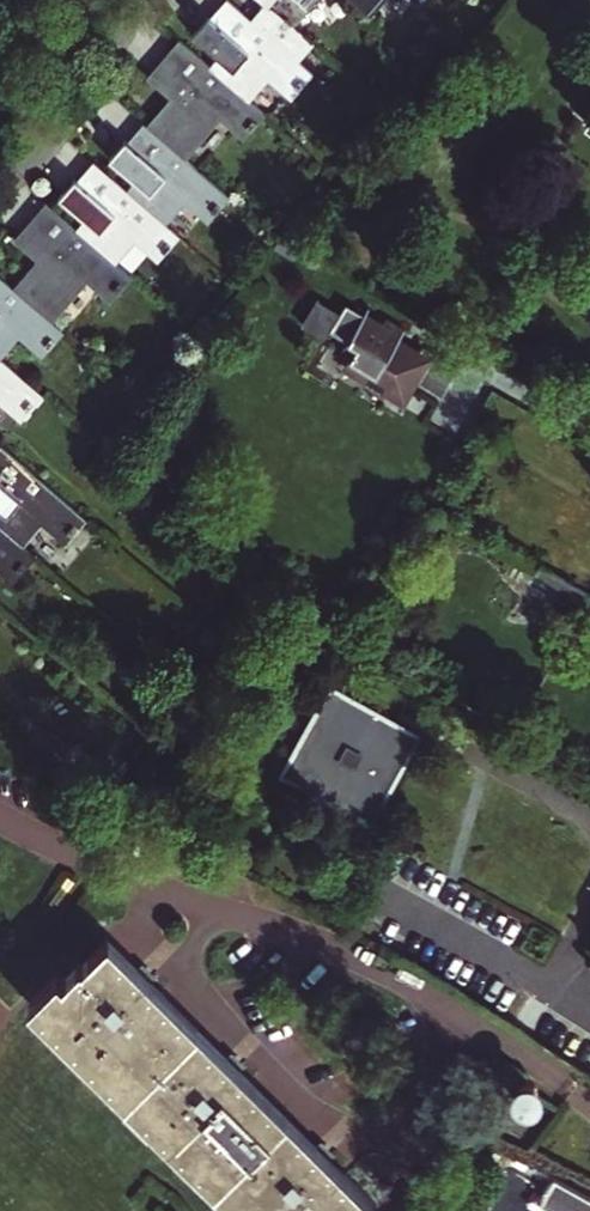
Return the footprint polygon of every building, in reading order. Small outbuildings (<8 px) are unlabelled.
[(210,16),(234,36),(250,18),(230,0),(223,0),(210,16)] [(280,10),(289,0),(268,0),(280,10)] [(374,11),(384,0),(361,0),(374,11)] [(313,71),(250,18),(234,36),(210,16),(208,14),(192,33),(218,55),(210,65),(247,97),(268,74),(292,95),(313,71)] [(182,40),(166,57),(187,75),(202,58),(182,40)] [(148,77),(170,95),(146,123),(167,141),(184,157),(220,115),(243,135),(264,111),(247,97),(210,65),(202,58),(187,75),(166,57),(148,77)] [(576,120),(589,130),(589,114),(584,110),(576,120)] [(144,121),(127,139),(151,160),(167,141),(146,123),(144,121)] [(135,179),(127,188),(165,222),(185,199),(207,220),(228,195),(184,157),(167,141),(151,160),(127,139),(126,138),(109,157),(135,179)] [(94,159),(77,179),(101,199),(117,180),(94,159)] [(85,218),(76,227),(114,260),(134,237),(157,258),(179,234),(165,222),(127,188),(117,180),(101,199),(77,179),(75,177),(59,195),(85,218)] [(48,202),(32,221),(53,240),(69,221),(48,202)] [(37,259),(14,285),(52,319),(87,277),(110,297),(130,274),(114,260),(76,227),(69,221),(53,240),(32,221),(16,240),(37,259)] [(18,332),(41,353),(63,328),(52,319),(14,285),(1,274),(0,275),(0,352),(18,332)] [(372,309),(354,339),(363,344),(356,356),(384,372),(388,365),(445,399),(464,368),(426,346),(424,350),(403,337),(407,330),(372,309)] [(19,416),(40,392),(0,357),(0,399),(19,416)] [(1,444),(0,445),(0,481),(5,486),(24,464),(1,444)] [(20,544),(40,521),(62,540),(84,516),(24,464),(5,486),(0,481),(0,527),(20,544)] [(123,496),(130,500),(136,489),(115,476),(108,488),(123,496)] [(154,533),(162,520),(144,509),(136,522),(154,533)] [(10,578),(31,554),(20,544),(0,527),(0,569),(10,578)] [(545,566),(528,594),(562,614),(567,615),(572,615),(577,613),(581,611),(587,601),(589,603),(589,592),(545,566)] [(282,772),(371,823),(421,734),(332,683),(282,772)] [(344,1174),(107,936),(81,961),(79,959),(37,1000),(249,1210),(369,1210),(376,1205),(344,1174)] [(553,1178),(548,1186),(540,1203),(554,1210),(589,1210),(589,1199),(553,1178)]
